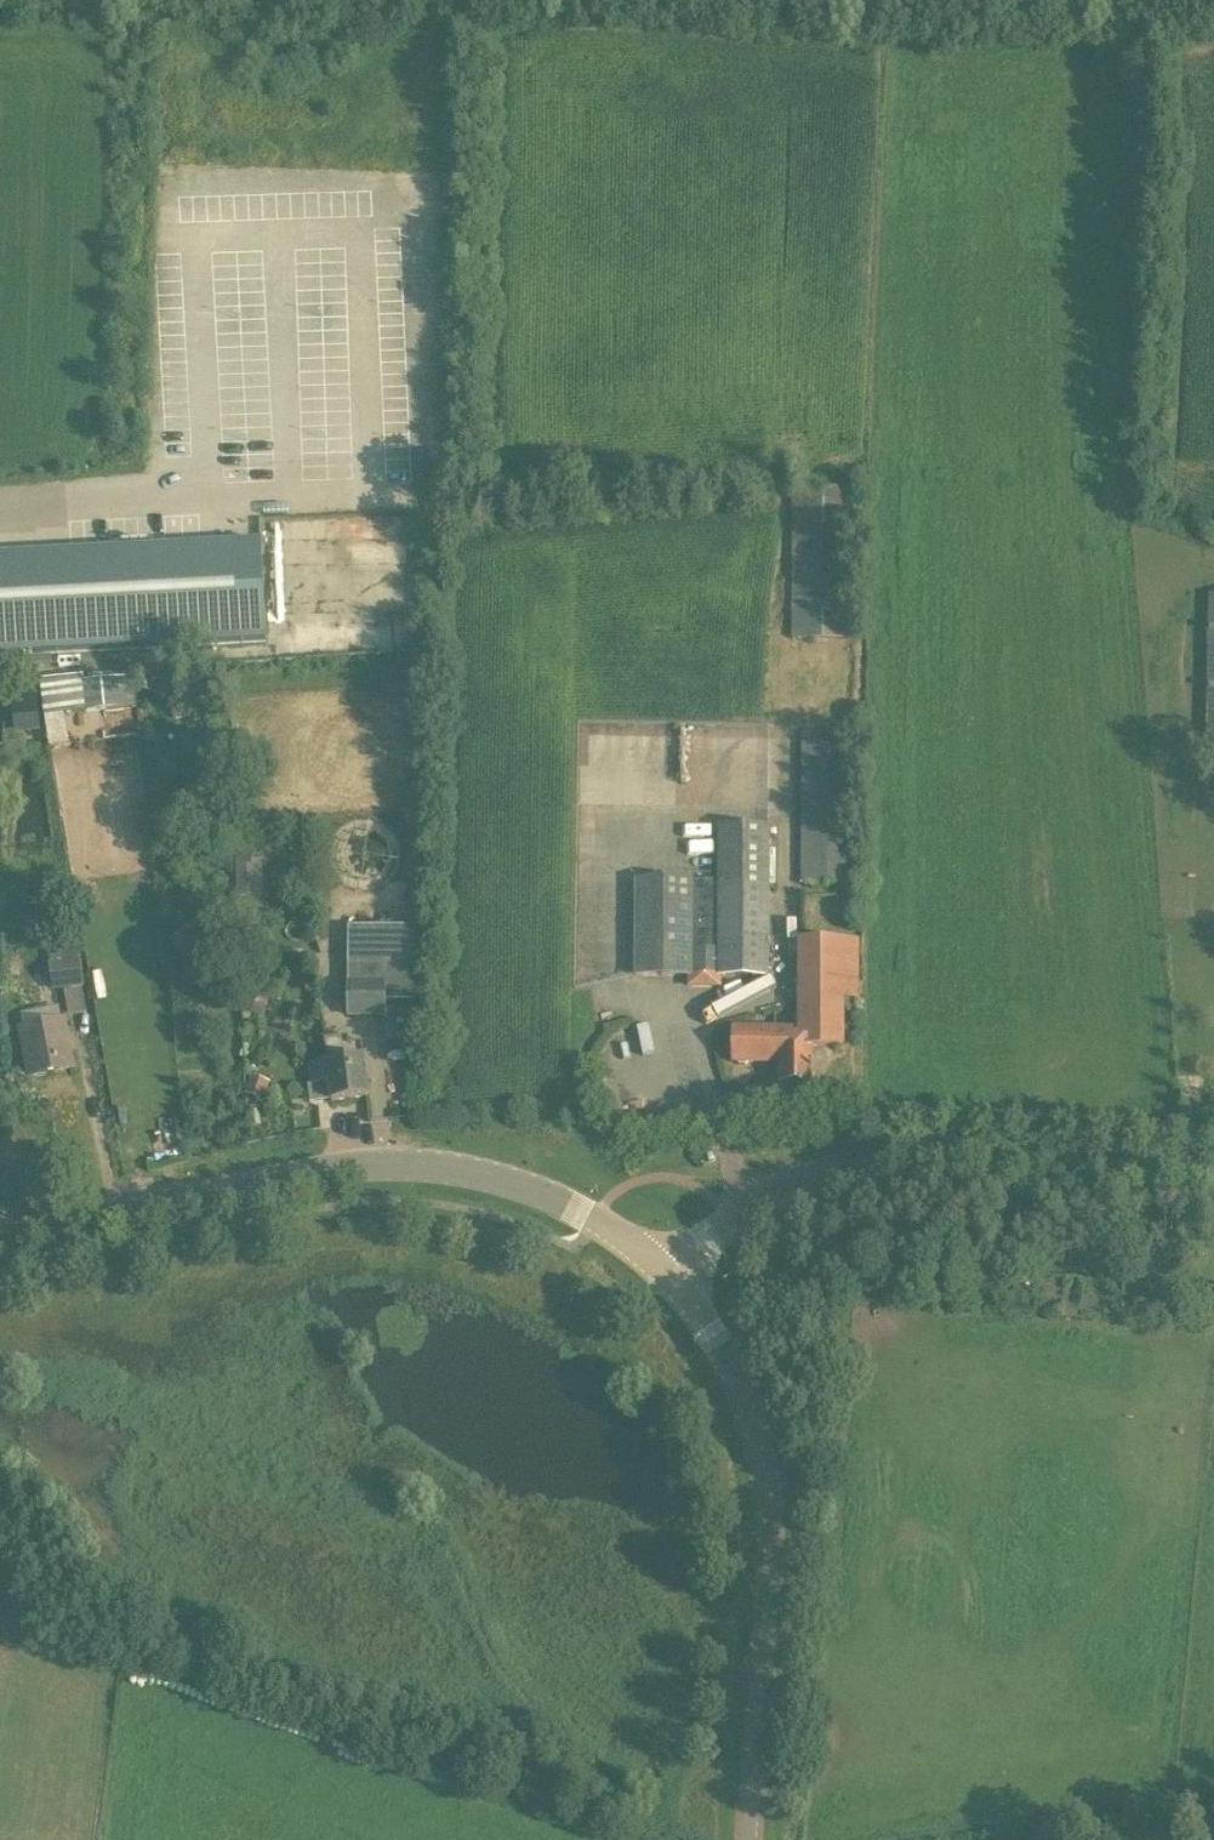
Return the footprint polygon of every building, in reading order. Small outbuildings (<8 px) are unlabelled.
[(792,639),(854,637),(855,488),(792,491),(792,639)] [(260,542),(0,555),(0,651),(264,639),(260,542)] [(414,650),(412,615),(293,622),(295,656),(414,650)] [(84,681),(83,674),(40,680),(49,747),(68,744),(64,714),(136,706),(132,676),(84,681)] [(853,884),(855,734),(802,733),(801,883),(853,884)] [(720,987),(720,978),(765,978),(765,977),(768,974),(770,827),(719,826),(718,880),(636,879),(635,976),(687,977),(687,987),(720,987)] [(421,1001),(421,926),(348,926),(347,1018),(387,1018),(387,1001),(421,1001)] [(841,1046),(843,942),(800,942),(799,1027),(734,1027),(733,1063),(780,1063),(780,1083),(811,1084),(812,1046),(841,1046)] [(79,960),(78,951),(47,954),(52,991),(83,987),(80,960),(79,960)] [(29,1026),(61,1019),(58,1007),(26,1014),(29,1026)] [(29,1078),(76,1069),(65,1019),(19,1029),(29,1078)] [(350,1044),(349,1036),(325,1039),(328,1062),(308,1064),(310,1085),(313,1085),(314,1096),(331,1094),(331,1101),(370,1096),(365,1057),(364,1057),(362,1043),(350,1044)]
